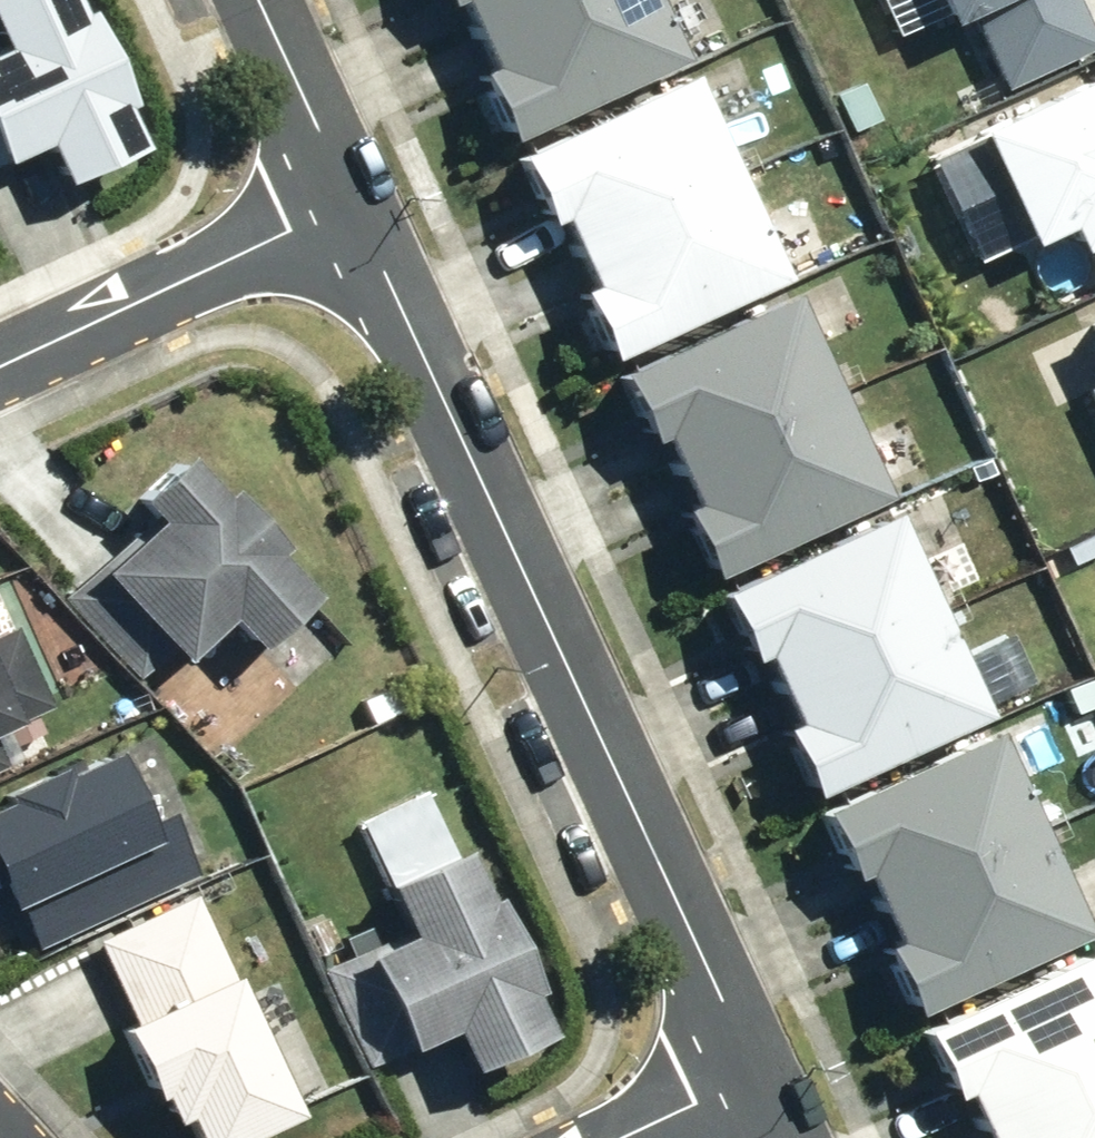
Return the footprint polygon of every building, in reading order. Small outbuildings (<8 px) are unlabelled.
[(0,46),(0,167),(51,145),(66,180),(156,142),(138,99),(150,94),(112,3),(99,8),(95,0),(0,0),(0,4),(15,39),(0,46)] [(703,50),(680,0),(469,0),(528,130),(703,50)] [(950,17),(971,8),(1005,84),(1094,44),(1094,20),(1086,0),(942,0),(950,17)] [(633,358),(807,278),(711,69),(537,148),(633,358)] [(1002,115),(969,129),(1019,249),(1061,231),(1084,286),(1094,281),(1094,77),(1002,115)] [(729,568),(903,488),(807,278),(633,358),(729,568)] [(233,622),(262,652),(333,586),(297,549),(307,540),(247,477),(237,486),(201,448),(144,503),(152,513),(67,594),(147,678),(184,643),(197,656),(233,622)] [(828,784),(1002,705),(907,497),(733,577),(828,784)] [(18,762),(0,718),(64,692),(33,617),(0,631),(0,769),(18,762)] [(1094,938),(1094,907),(1010,721),(835,800),(933,1013),(1094,938)] [(0,807),(0,868),(12,863),(51,945),(213,868),(182,804),(171,809),(137,738),(87,762),(84,755),(23,785),(27,794),(0,807)] [(483,841),(402,874),(423,924),(382,941),(423,1040),(461,1024),(478,1064),(566,1027),(545,979),(560,973),(521,876),(501,884),(483,841)] [(110,940),(147,1019),(140,1022),(184,1116),(193,1111),(206,1137),(246,1137),(312,1107),(211,893),(110,940)] [(933,1013),(990,1137),(1094,1137),(1094,938),(933,1013)]
